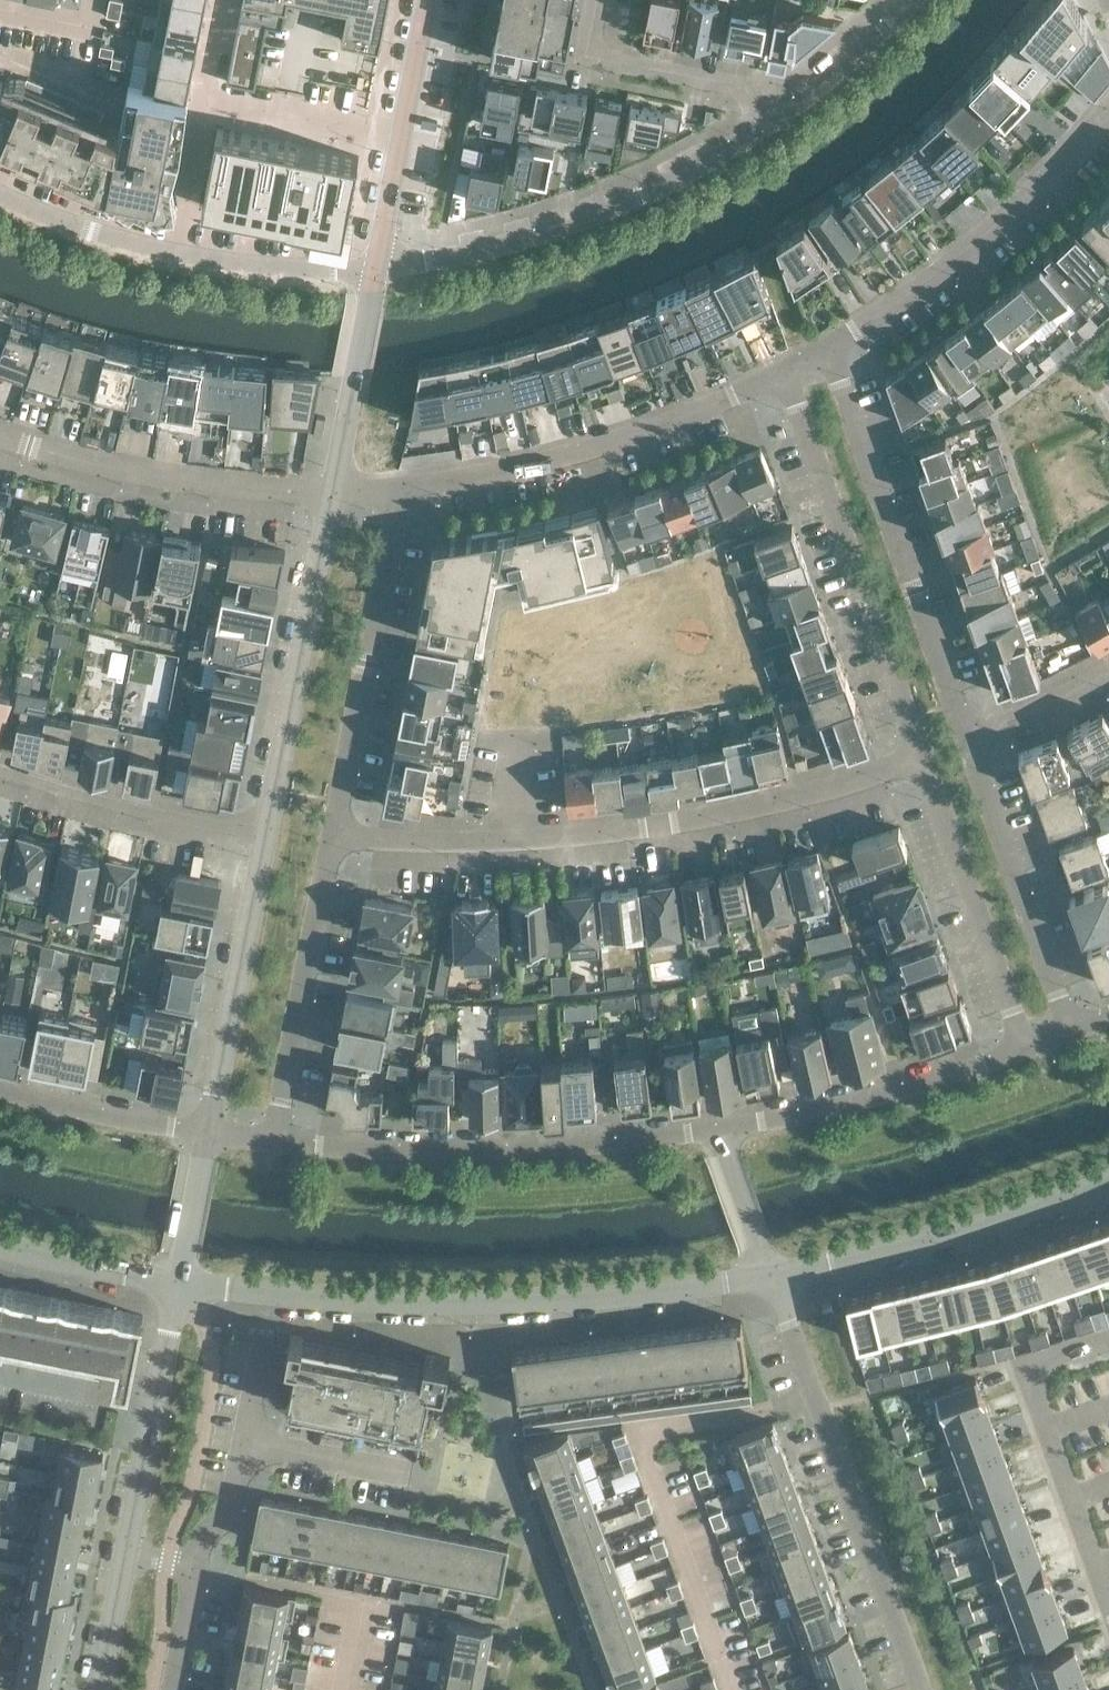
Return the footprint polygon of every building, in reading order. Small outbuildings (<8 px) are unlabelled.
[(108,7),(121,9),(122,0),(121,0),(109,0),(108,7)] [(205,1),(199,0),(160,0),(157,16),(201,25),(205,1)] [(226,81),(255,86),(267,24),(282,27),(287,0),(242,0),(238,18),(226,81)] [(347,8),(341,39),(380,46),(386,15),(389,0),(306,0),(347,8)] [(567,47),(576,2),(574,1),(574,0),(501,0),(495,33),(542,43),(567,47)] [(648,8),(647,17),(648,18),(643,34),(662,36),(664,27),(674,29),(675,15),(679,0),(651,0),(650,8),(648,8)] [(681,41),(709,47),(717,3),(700,0),(689,0),(681,41)] [(1020,30),(1056,61),(1087,23),(1074,0),(1045,0),(1020,30)] [(767,13),(732,6),(724,47),(759,54),(767,13)] [(768,56),(767,58),(785,62),(785,59),(831,21),(835,17),(802,11),(793,18),(776,15),(768,56)] [(196,48),(201,25),(157,16),(152,40),(196,48)] [(105,21),(103,30),(116,33),(118,24),(105,21)] [(537,66),(542,43),(495,33),(490,57),(537,66)] [(1016,35),(993,61),(1030,94),(1054,66),(1016,35)] [(191,72),(196,48),(152,40),(147,63),(191,72)] [(100,45),(99,54),(110,56),(112,56),(113,47),(100,45)] [(110,56),(109,65),(122,67),(123,58),(112,56),(110,56)] [(993,61),(970,86),(1000,116),(1005,120),(1030,94),(993,61)] [(187,94),(191,72),(147,63),(143,85),(187,94)] [(1083,67),(1071,81),(1093,99),(1105,86),(1083,67)] [(26,77),(25,82),(5,73),(3,78),(0,84),(0,141),(4,143),(15,148),(23,151),(34,156),(42,159),(53,164),(62,168),(72,172),(78,175),(78,174),(105,186),(108,187),(119,128),(108,123),(110,118),(103,115),(104,110),(26,77)] [(517,81),(526,82),(527,74),(518,73),(517,81)] [(489,76),(480,123),(512,129),(521,83),(489,76)] [(166,202),(187,94),(143,85),(128,82),(119,128),(108,187),(136,193),(136,196),(166,202)] [(587,96),(530,85),(525,113),(550,118),(549,122),(580,128),(587,96)] [(1000,116),(970,86),(945,111),(974,141),(1000,116)] [(586,146),(612,151),(621,102),(595,97),(586,146)] [(682,114),(630,104),(624,138),(648,143),(649,134),(660,136),(662,128),(678,131),(682,114)] [(945,111),(919,134),(952,171),(978,146),(974,141),(945,111)] [(217,128),(202,205),(343,232),(358,155),(217,128)] [(952,171),(919,134),(893,157),(922,193),(923,194),(924,195),(952,171)] [(518,143),(512,176),(547,183),(553,150),(518,143)] [(472,164),(465,198),(486,202),(487,197),(498,199),(507,153),(482,148),(478,166),(472,164)] [(922,193),(893,157),(890,159),(868,177),(868,176),(865,179),(894,215),(894,216),(895,217),(896,215),(904,209),(906,208),(906,207),(912,203),(913,202),(913,201),(921,195),(922,195),(923,194),(922,193)] [(870,236),(880,229),(881,228),(880,228),(890,220),(891,221),(895,217),(894,216),(865,179),(861,182),(862,183),(852,190),(851,190),(842,196),(837,199),(866,239),(870,236)] [(860,241),(833,202),(809,219),(835,260),(837,259),(837,258),(847,252),(848,251),(847,250),(860,241)] [(1105,209),(1100,205),(1098,207),(1103,212),(1088,227),(1084,222),(1081,224),(1108,252),(1108,205),(1105,209)] [(831,263),(804,222),(777,239),(794,287),(831,263)] [(1075,230),(1057,248),(1086,279),(1105,260),(1075,230)] [(880,242),(872,247),(880,258),(888,253),(880,242)] [(1043,260),(1047,264),(1044,268),(1040,263),(1039,264),(1075,303),(1093,287),(1057,248),(1056,249),(1060,253),(1056,256),(1052,252),(1043,260)] [(753,253),(715,273),(714,273),(736,317),(737,316),(769,299),(770,299),(754,252),(752,253),(753,253)] [(1048,312),(1067,295),(1039,264),(1021,280),(1048,312)] [(714,273),(686,287),(706,331),(736,317),(714,273)] [(1048,312),(1021,280),(1002,295),(1030,328),(1049,312),(1048,312)] [(706,331),(686,287),(657,300),(676,345),(706,331)] [(1002,295),(984,310),(1010,344),(1010,343),(1030,328),(1002,295)] [(676,345),(657,300),(628,312),(645,357),(676,345)] [(13,313),(0,307),(0,347),(13,313)] [(984,310),(965,325),(990,359),(991,361),(1012,345),(1010,343),(1010,344),(984,310)] [(645,357),(628,312),(598,322),(614,368),(645,357)] [(13,313),(0,347),(0,360),(28,370),(44,324),(13,313)] [(1085,336),(1095,327),(1088,318),(1078,327),(1085,336)] [(582,379),(588,396),(600,393),(594,375),(614,368),(598,322),(568,332),(582,379)] [(61,381),(75,334),(44,324),(28,370),(61,381)] [(990,359),(965,325),(945,339),(970,374),(990,359)] [(582,379),(568,332),(538,341),(551,388),(582,379)] [(61,381),(63,381),(92,389),(94,390),(107,343),(104,342),(75,334),(61,381)] [(1067,352),(1076,344),(1069,335),(1060,343),(1067,352)] [(972,375),(970,374),(945,339),(926,353),(951,390),(955,395),(975,381),(972,375)] [(507,349),(519,396),(551,388),(538,341),(507,349)] [(138,350),(107,343),(94,390),(128,398),(138,350)] [(477,356),(486,403),(519,396),(507,349),(477,356)] [(170,357),(138,350),(128,398),(161,405),(170,357)] [(926,353),(906,366),(930,404),(951,390),(926,353)] [(1046,369),(1056,360),(1050,353),(1039,361),(1046,369)] [(446,361),(454,409),(486,403),(477,356),(446,361)] [(203,362),(170,357),(161,405),(196,411),(203,362)] [(419,365),(409,416),(454,409),(446,361),(419,365)] [(230,415),(235,366),(203,362),(196,411),(230,415)] [(264,418),(268,369),(235,366),(230,415),(264,418)] [(890,377),(886,379),(901,423),(909,418),(910,418),(910,417),(922,409),(923,409),(924,409),(923,408),(930,404),(906,366),(902,369),(902,368),(901,369),(891,376),(890,376),(890,377)] [(1025,385),(1036,376),(1030,369),(1020,378),(1025,385)] [(271,417),(310,420),(319,372),(274,370),(271,417)] [(1005,401),(1016,393),(1010,385),(999,393),(1005,401)] [(619,387),(606,391),(609,401),(623,396),(619,387)] [(986,397),(966,411),(971,418),(989,412),(995,408),(986,397)] [(59,424),(79,428),(83,404),(63,400),(59,424)] [(556,407),(559,415),(572,412),(569,403),(556,407)] [(956,414),(962,422),(971,418),(964,408),(956,414)] [(180,434),(192,436),(195,417),(183,415),(180,434)] [(525,425),(529,438),(538,436),(534,423),(525,425)] [(409,427),(407,436),(417,438),(419,429),(409,427)] [(492,432),(495,446),(504,444),(501,430),(492,432)] [(82,432),(79,443),(98,447),(100,436),(82,432)] [(999,444),(995,434),(987,437),(990,448),(999,444)] [(910,449),(919,473),(954,460),(945,436),(910,449)] [(289,439),(287,487),(301,488),(303,440),(289,439)] [(1006,467),(999,444),(990,448),(984,449),(992,472),(1006,467)] [(226,446),(215,445),(214,458),(225,459),(226,446)] [(760,448),(734,459),(750,495),(775,484),(760,448)] [(261,456),(253,455),(252,465),(260,466),(261,456)] [(734,459),(710,469),(724,505),(724,506),(750,495),(734,459)] [(954,460),(919,473),(927,495),(967,481),(959,459),(954,460)] [(710,469),(685,478),(699,516),(724,505),(710,469)] [(1002,494),(1015,490),(1008,472),(996,476),(1002,494)] [(685,478),(660,488),(672,523),(672,525),(699,516),(685,478)] [(967,481),(927,495),(935,518),(975,504),(967,481)] [(660,488),(635,496),(646,532),(647,531),(672,523),(660,488)] [(1019,501),(1015,490),(1002,494),(1006,506),(1019,501)] [(635,496),(608,505),(620,543),(648,534),(647,531),(646,532),(635,496)] [(975,504),(935,518),(943,541),(985,526),(977,503),(975,504)] [(64,516),(23,505),(18,520),(14,519),(10,533),(14,534),(13,540),(54,551),(64,516)] [(434,542),(416,636),(475,648),(476,644),(476,645),(476,646),(476,647),(477,648),(478,648),(479,648),(480,648),(482,648),(482,647),(483,646),(483,645),(483,644),(483,643),(482,642),(481,641),(480,641),(481,640),(483,640),(496,573),(524,566),(531,597),(610,577),(610,575),(611,574),(611,575),(613,576),(614,577),(615,577),(616,577),(617,576),(618,576),(618,575),(619,574),(619,573),(618,572),(618,571),(617,570),(616,570),(615,570),(614,570),(599,507),(569,516),(542,522),(518,528),(497,532),(434,542)] [(760,517),(763,527),(772,524),(768,514),(760,517)] [(1030,533),(1025,518),(1014,522),(1019,537),(1030,533)] [(80,575),(74,599),(92,603),(109,527),(73,519),(61,571),(80,575)] [(792,525),(754,539),(764,565),(801,552),(792,525)] [(985,526),(943,541),(951,563),(991,549),(992,550),(994,549),(985,526)] [(159,537),(127,531),(120,567),(105,565),(100,594),(125,599),(128,585),(149,589),(159,537)] [(703,535),(695,538),(696,542),(693,543),(695,551),(710,546),(707,538),(705,539),(703,535)] [(1028,559),(1038,555),(1031,535),(1021,539),(1028,559)] [(191,541),(163,537),(153,588),(175,592),(174,595),(178,607),(188,609),(200,548),(191,546),(191,541)] [(285,550),(231,545),(231,547),(232,547),(231,565),(228,565),(227,566),(280,576),(280,572),(279,572),(279,567),(281,568),(283,560),(277,560),(278,551),(284,551),(285,550)] [(991,549),(951,563),(959,586),(999,572),(999,571),(992,550),(991,549)] [(654,554),(657,565),(671,560),(668,550),(654,554)] [(773,590),(810,577),(801,552),(764,565),(766,569),(765,569),(765,570),(766,570),(771,586),(771,587),(772,586),(773,590)] [(1087,552),(1076,559),(1081,567),(1082,569),(1093,563),(1087,552)] [(207,556),(205,566),(214,568),(217,558),(207,556)] [(637,558),(626,561),(630,573),(641,569),(637,558)] [(736,558),(728,561),(733,575),(741,572),(736,558)] [(1039,558),(1026,562),(1029,570),(1042,566),(1039,558)] [(1076,559),(1068,564),(1073,572),(1081,567),(1076,559)] [(959,586),(967,608),(1009,593),(1001,570),(999,571),(999,572),(959,586)] [(239,574),(235,596),(274,603),(279,582),(239,574)] [(773,590),(768,592),(777,618),(784,616),(784,615),(819,602),(810,577),(773,590)] [(756,583),(738,589),(742,601),(760,595),(756,583)] [(200,589),(198,600),(209,602),(211,591),(200,589)] [(1060,598),(1055,590),(1047,595),(1052,603),(1060,598)] [(274,603),(235,596),(222,593),(216,622),(269,632),(274,603)] [(967,608),(975,631),(1017,616),(1009,593),(967,608)] [(1108,616),(1108,594),(1100,599),(1099,599),(1108,616)] [(1099,648),(1108,642),(1108,616),(1099,599),(1100,599),(1099,597),(1076,609),(1099,648)] [(1061,600),(1052,603),(1055,612),(1064,609),(1061,600)] [(784,616),(793,639),(793,640),(828,627),(819,602),(784,615),(784,616)] [(84,607),(80,621),(89,624),(93,609),(84,607)] [(188,609),(178,607),(175,620),(186,622),(188,609)] [(747,617),(751,627),(763,623),(761,618),(753,615),(747,617)] [(1017,616),(975,631),(983,654),(1025,639),(1017,616)] [(55,622),(53,629),(62,631),(64,623),(55,622)] [(151,637),(154,624),(147,622),(144,635),(151,637)] [(216,622),(211,649),(263,659),(269,632),(216,622)] [(154,624),(151,637),(165,639),(168,626),(154,624)] [(793,640),(793,639),(790,640),(799,666),(837,652),(828,627),(793,640)] [(62,631),(53,629),(51,643),(60,644),(62,631)] [(62,631),(60,644),(69,646),(71,632),(62,631)] [(189,645),(199,647),(201,636),(191,634),(189,645)] [(1032,658),(1025,639),(983,654),(990,673),(1032,658)] [(458,653),(414,644),(409,672),(448,680),(447,681),(453,682),(458,653)] [(199,647),(189,645),(187,655),(209,659),(211,649),(199,647)] [(837,652),(799,666),(808,691),(846,678),(845,675),(837,652)] [(1039,678),(1032,658),(990,673),(997,693),(1039,678)] [(261,669),(218,660),(213,687),(256,696),(261,669)] [(773,661),(765,664),(769,676),(777,673),(773,661)] [(448,680),(409,672),(404,698),(443,706),(447,681),(448,680)] [(846,678),(808,691),(817,716),(854,703),(846,678)] [(774,691),(778,702),(794,696),(790,685),(774,691)] [(255,702),(253,701),(253,702),(211,693),(206,720),(248,728),(250,728),(250,727),(250,725),(251,725),(251,724),(251,720),(252,720),(252,719),(255,704),(255,702)] [(0,694),(0,723),(10,698),(0,694)] [(443,706),(404,698),(399,724),(435,732),(437,733),(443,706)] [(463,700),(461,709),(473,712),(475,702),(463,700)] [(749,703),(743,704),(746,716),(752,714),(749,703)] [(854,703),(817,716),(825,737),(862,724),(854,703)] [(743,704),(738,705),(740,717),(746,716),(743,704)] [(37,759),(46,716),(47,717),(47,714),(46,713),(20,708),(12,750),(37,759)] [(1108,766),(1108,725),(1102,712),(1067,731),(1091,775),(1108,765),(1108,766)] [(788,713),(782,715),(787,727),(798,722),(796,716),(788,713)] [(175,714),(172,728),(183,730),(186,716),(175,714)] [(115,735),(88,730),(91,719),(73,716),(71,715),(70,721),(72,721),(68,742),(84,745),(79,772),(108,779),(113,753),(117,735),(115,735)] [(692,715),(679,717),(681,727),(693,724),(692,715)] [(68,742),(72,721),(70,721),(47,717),(46,716),(37,759),(63,767),(68,742)] [(198,718),(191,751),(243,761),(250,729),(198,718)] [(456,722),(454,735),(469,738),(472,726),(456,722)] [(394,751),(430,758),(435,732),(399,724),(394,751)] [(705,724),(695,726),(697,738),(708,736),(705,724)] [(862,724),(825,737),(832,758),(870,745),(862,724)] [(629,738),(627,726),(613,728),(615,740),(629,738)] [(161,746),(133,741),(135,730),(118,727),(117,727),(115,735),(117,735),(113,753),(129,756),(123,783),(153,790),(161,746)] [(615,740),(613,728),(599,729),(601,742),(615,740)] [(651,732),(642,734),(644,745),(652,744),(651,732)] [(751,732),(723,738),(724,746),(725,746),(734,785),(761,778),(752,742),(753,742),(751,732)] [(454,735),(450,753),(466,756),(469,738),(454,735)] [(753,742),(752,742),(761,778),(788,772),(779,736),(753,742)] [(1018,752),(1031,790),(1069,777),(1056,739),(1018,752)] [(725,746),(724,746),(698,751),(699,754),(699,753),(706,790),(734,785),(725,746)] [(394,751),(388,777),(425,784),(430,758),(394,751)] [(699,754),(673,758),(679,795),(706,790),(699,753),(699,754)] [(673,758),(646,763),(652,800),(679,795),(673,758)] [(794,761),(796,770),(807,767),(805,758),(794,761)] [(189,760),(183,793),(235,803),(242,770),(189,760)] [(619,766),(624,803),(652,800),(646,763),(619,766)] [(593,770),(597,807),(624,803),(619,766),(594,769),(593,770)] [(570,810),(597,807),(593,770),(594,769),(593,767),(566,770),(570,810)] [(388,777),(383,804),(420,812),(425,784),(388,777)] [(449,778),(447,788),(458,790),(459,781),(449,778)] [(1049,838),(1086,825),(1073,787),(1035,800),(1049,838)] [(449,790),(446,805),(454,807),(457,791),(449,790)] [(578,827),(608,827),(607,811),(578,812),(578,827)] [(1098,817),(1102,830),(1108,827),(1108,813),(1098,817)] [(0,826),(0,873),(1,871),(0,871),(8,831),(9,831),(9,829),(0,826)] [(898,827),(852,842),(861,866),(907,850),(898,827)] [(39,841),(40,839),(19,832),(9,879),(15,880),(13,889),(33,893),(35,884),(40,885),(48,843),(39,841)] [(1096,833),(1059,846),(1065,865),(1103,852),(1096,833)] [(98,855),(62,845),(52,898),(82,904),(77,928),(90,931),(96,905),(89,903),(98,855)] [(830,903),(817,852),(787,859),(800,911),(830,903)] [(1108,871),(1108,869),(1103,852),(1065,865),(1072,884),(1108,871)] [(127,862),(109,858),(100,902),(104,903),(103,908),(121,912),(122,907),(125,907),(134,864),(127,862)] [(792,911),(781,861),(754,866),(765,916),(773,915),(775,924),(788,921),(787,912),(792,911)] [(742,869),(742,870),(720,874),(720,873),(719,874),(729,926),(730,926),(730,925),(753,920),(753,921),(754,921),(743,869),(742,869)] [(220,881),(178,873),(172,901),(215,909),(220,881)] [(682,880),(690,926),(720,921),(713,875),(682,880)] [(922,894),(917,878),(873,894),(881,919),(926,903),(925,903),(923,904),(920,894),(922,894)] [(679,932),(672,882),(654,884),(655,888),(644,890),(650,936),(679,932)] [(1083,934),(1108,925),(1108,889),(1107,883),(1069,897),(1083,934)] [(157,890),(144,887),(142,898),(154,901),(157,890)] [(637,887),(601,891),(606,932),(642,928),(637,887)] [(597,938),(593,892),(564,895),(568,941),(597,938)] [(413,906),(365,896),(361,918),(364,918),(361,930),(371,932),(368,946),(396,951),(398,937),(407,939),(413,906)] [(545,924),(543,896),(512,897),(513,904),(509,904),(510,922),(514,922),(515,948),(545,947),(545,953),(561,952),(560,923),(545,924)] [(464,953),(464,968),(490,967),(490,952),(497,951),(495,903),(488,903),(488,899),(462,899),(462,904),(455,905),(457,953),(464,953)] [(214,913),(162,903),(156,933),(208,944),(214,913)] [(926,904),(926,903),(881,919),(890,944),(934,928),(929,913),(927,914),(923,905),(926,904)] [(33,921),(30,933),(39,935),(43,923),(33,921)] [(847,930),(830,934),(834,948),(851,943),(847,930)] [(935,935),(895,950),(904,975),(944,960),(944,961),(946,960),(945,958),(937,936),(937,934),(935,935)] [(196,1007),(205,959),(183,955),(186,942),(155,936),(152,952),(167,955),(165,967),(158,966),(155,983),(161,985),(158,1000),(196,1007)] [(1100,983),(1108,980),(1108,937),(1087,945),(1100,983)] [(860,946),(864,956),(877,951),(874,941),(860,946)] [(113,944),(111,954),(121,956),(123,946),(113,944)] [(41,945),(37,964),(49,966),(53,947),(41,945)] [(355,948),(349,978),(397,988),(394,1001),(410,1004),(413,988),(398,985),(403,957),(355,948)] [(853,966),(850,952),(836,956),(837,963),(846,968),(853,966)] [(762,955),(749,958),(750,966),(763,964),(762,955)] [(440,957),(433,992),(445,994),(452,959),(440,957)] [(116,979),(119,963),(104,960),(100,976),(116,979)] [(948,966),(899,983),(908,1008),(957,991),(948,966)] [(785,967),(775,969),(778,985),(789,983),(785,967)] [(754,974),(756,983),(775,979),(773,970),(754,974)] [(607,975),(608,988),(620,987),(619,974),(607,975)] [(571,980),(573,991),(585,990),(584,979),(571,980)] [(689,987),(690,995),(701,993),(700,985),(689,987)] [(659,989),(641,992),(643,1009),(661,1006),(659,989)] [(397,1001),(347,992),(341,1018),(392,1028),(397,1001)] [(618,994),(620,1006),(634,1004),(632,993),(618,994)] [(844,1072),(882,1062),(877,1041),(869,1010),(868,1011),(864,993),(846,998),(851,1015),(830,1020),(844,1072)] [(122,997),(120,1009),(133,1011),(135,1000),(122,997)] [(960,999),(909,1017),(921,1049),(971,1031),(960,999)] [(195,1011),(147,1002),(140,1035),(188,1044),(195,1011)] [(534,1002),(517,1003),(518,1017),(535,1016),(534,1002)] [(582,1003),(582,1016),(596,1015),(595,1002),(582,1003)] [(891,1004),(882,1007),(887,1020),(895,1017),(891,1004)] [(734,1030),(746,1093),(779,1086),(776,1069),(788,1066),(776,1005),(759,1009),(763,1024),(734,1030)] [(23,1039),(18,1061),(58,1069),(68,1017),(40,1011),(34,1041),(23,1039)] [(0,1017),(0,1057),(18,1062),(18,1061),(23,1039),(27,1019),(1,1014),(0,1017)] [(96,1022),(68,1017),(58,1069),(97,1077),(101,1054),(90,1052),(96,1022)] [(899,1018),(887,1022),(891,1035),(903,1031),(899,1018)] [(341,1020),(335,1048),(379,1057),(385,1029),(341,1020)] [(651,1107),(642,1027),(626,1029),(629,1056),(614,1058),(621,1111),(651,1107)] [(787,1035),(798,1082),(831,1075),(820,1027),(787,1035)] [(404,1030),(402,1043),(412,1045),(415,1032),(404,1030)] [(589,1034),(590,1052),(600,1051),(599,1034),(589,1034)] [(691,1039),(663,1043),(672,1105),(700,1100),(691,1039)] [(457,1040),(442,1040),(442,1066),(429,1066),(429,1080),(418,1080),(418,1095),(413,1095),(412,1119),(435,1119),(435,1116),(441,1116),(441,1119),(448,1119),(448,1096),(453,1096),(454,1067),(457,1068),(457,1059),(457,1040)] [(739,1094),(730,1041),(699,1047),(708,1099),(739,1094)] [(136,1089),(178,1097),(184,1066),(142,1057),(136,1089)] [(480,1059),(457,1059),(457,1068),(458,1086),(469,1086),(470,1118),(469,1118),(469,1119),(499,1119),(499,1117),(498,1076),(499,1076),(499,1074),(498,1074),(498,1069),(480,1069),(480,1059)] [(326,1095),(337,1097),(343,1105),(342,1116),(381,1118),(382,1093),(360,1092),(354,1084),(358,1066),(333,1061),(326,1095)] [(592,1061),(561,1063),(565,1116),(596,1113),(592,1061)] [(409,1066),(389,1062),(386,1075),(406,1079),(409,1066)] [(561,1062),(541,1064),(545,1117),(565,1116),(561,1063),(561,1062)] [(515,1072),(504,1072),(506,1119),(539,1117),(537,1071),(531,1071),(530,1067),(527,1064),(518,1065),(514,1068),(515,1072)] [(1108,1249),(1108,1222),(1101,1225),(1108,1249)] [(1108,1268),(1108,1249),(1101,1225),(1078,1233),(1092,1274),(1108,1268)] [(1069,1282),(1092,1274),(1078,1233),(1055,1241),(1069,1282)] [(1047,1290),(1069,1282),(1055,1241),(1033,1248),(1047,1290)] [(1024,1297),(1047,1290),(1033,1248),(1010,1256),(1024,1297)] [(1024,1297),(1010,1256),(987,1264),(1000,1306),(1024,1297)] [(964,1270),(974,1312),(1000,1306),(987,1264),(964,1270)] [(941,1275),(951,1318),(974,1312),(964,1270),(941,1275)] [(917,1281),(928,1323),(951,1318),(941,1275),(917,1281)] [(928,1323),(917,1281),(894,1287),(905,1329),(928,1323)] [(3,1349),(4,1345),(117,1367),(113,1383),(128,1386),(142,1315),(123,1311),(114,1307),(105,1308),(68,1300),(60,1296),(50,1297),(14,1290),(5,1286),(0,1286),(0,1348),(3,1349)] [(905,1329),(894,1287),(871,1293),(881,1335),(905,1329)] [(857,1341),(881,1335),(871,1293),(846,1299),(857,1341)] [(1090,1316),(1082,1319),(1086,1330),(1094,1327),(1090,1316)] [(1082,1319),(1074,1321),(1078,1333),(1086,1330),(1082,1319)] [(740,1320),(737,1321),(716,1324),(723,1377),(744,1375),(748,1375),(747,1371),(746,1364),(746,1360),(745,1360),(741,1324),(740,1320)] [(701,1380),(723,1377),(716,1324),(694,1327),(701,1380)] [(678,1383),(701,1380),(694,1327),(671,1330),(678,1383)] [(656,1387),(678,1383),(671,1330),(649,1333),(656,1387)] [(1045,1331),(1037,1334),(1041,1346),(1049,1343),(1045,1331)] [(303,1336),(290,1333),(286,1354),(278,1396),(429,1426),(435,1395),(441,1397),(444,1383),(449,1358),(425,1353),(423,1360),(409,1358),(409,1357),(404,1356),(404,1357),(382,1353),(383,1352),(378,1351),(377,1352),(356,1347),(357,1346),(351,1345),(351,1346),(330,1342),(330,1341),(325,1340),(325,1341),(303,1337),(303,1336)] [(633,1390),(656,1387),(649,1333),(626,1336),(633,1390)] [(1037,1334),(1028,1337),(1032,1349),(1041,1346),(1037,1334)] [(611,1393),(633,1390),(626,1336),(604,1339),(611,1393)] [(589,1396),(611,1393),(604,1339),(581,1342),(589,1396)] [(566,1399),(589,1396),(581,1342),(559,1345),(566,1399)] [(544,1402),(566,1399),(559,1345),(536,1348),(544,1402)] [(992,1347),(984,1349),(987,1362),(995,1359),(992,1347)] [(523,1404),(544,1402),(536,1348),(515,1351),(515,1350),(512,1351),(513,1354),(518,1391),(517,1391),(518,1394),(519,1402),(519,1405),(523,1405),(523,1404)] [(984,1349),(975,1352),(978,1364),(987,1362),(984,1349)] [(946,1359),(937,1361),(940,1373),(949,1371),(946,1359)] [(937,1361),(929,1363),(932,1375),(940,1373),(937,1361)] [(899,1370),(891,1372),(894,1384),(902,1382),(899,1370)] [(891,1372),(882,1374),(885,1386),(894,1384),(891,1372)] [(969,1407),(984,1401),(975,1378),(934,1392),(943,1416),(969,1407)] [(750,1394),(738,1396),(739,1404),(751,1402),(750,1394)] [(739,1404),(738,1396),(726,1397),(727,1405),(739,1404)] [(726,1397),(715,1399),(716,1407),(727,1405),(726,1397)] [(715,1399),(703,1400),(704,1408),(716,1407),(715,1399)] [(692,1402),(693,1410),(704,1408),(703,1400),(692,1402)] [(992,1424),(984,1401),(969,1407),(943,1416),(951,1439),(992,1424)] [(692,1402),(681,1403),(682,1411),(693,1410),(692,1402)] [(681,1403),(670,1405),(671,1413),(682,1411),(681,1403)] [(670,1405),(659,1406),(660,1414),(671,1413),(670,1405)] [(647,1408),(648,1416),(660,1414),(659,1406),(647,1408)] [(647,1408),(636,1409),(637,1417),(648,1416),(647,1408)] [(625,1411),(626,1419),(637,1417),(636,1409),(625,1411)] [(614,1412),(615,1420),(626,1419),(625,1411),(614,1412)] [(614,1412),(602,1414),(603,1422),(615,1420),(614,1412)] [(591,1415),(592,1423),(603,1422),(602,1414),(591,1415)] [(591,1415),(580,1417),(581,1425),(592,1423),(591,1415)] [(580,1417),(569,1418),(570,1426),(581,1425),(580,1417)] [(569,1418),(558,1420),(559,1428),(570,1426),(569,1418)] [(546,1421),(547,1429),(559,1428),(558,1420),(546,1421)] [(902,1420),(890,1425),(893,1433),(905,1429),(902,1420)] [(534,1423),(535,1431),(547,1429),(546,1421),(534,1423)] [(723,1439),(732,1466),(740,1464),(740,1463),(782,1447),(772,1421),(723,1439)] [(522,1425),(523,1433),(535,1431),(534,1423),(522,1425)] [(1000,1446),(992,1424),(951,1439),(959,1461),(1000,1446)] [(18,1430),(4,1427),(2,1436),(17,1439),(18,1430)] [(905,1429),(893,1433),(897,1442),(908,1438),(905,1429)] [(525,1447),(534,1474),(576,1458),(567,1432),(525,1447)] [(624,1433),(611,1438),(614,1444),(626,1440),(624,1433)] [(97,1480),(102,1454),(62,1446),(57,1471),(57,1472),(97,1480)] [(967,1484),(1008,1469),(1000,1446),(959,1461),(967,1484)] [(782,1447),(740,1463),(740,1464),(747,1484),(789,1469),(782,1447)] [(618,1458),(621,1465),(633,1460),(631,1453),(618,1458)] [(534,1474),(542,1494),(584,1478),(576,1458),(534,1474)] [(636,1467),(633,1460),(621,1465),(624,1472),(636,1467)] [(918,1465),(907,1470),(910,1479),(922,1474),(918,1465)] [(692,1472),(695,1479),(708,1474),(705,1467),(692,1472)] [(93,1504),(97,1480),(57,1472),(57,1471),(49,1469),(44,1495),(46,1495),(46,1494),(93,1504)] [(747,1484),(755,1505),(797,1490),(789,1469),(747,1484)] [(976,1506),(1016,1491),(1008,1469),(967,1484),(976,1506)] [(710,1481),(708,1474),(695,1479),(698,1486),(710,1481)] [(922,1474),(910,1479),(913,1487),(925,1483),(922,1474)] [(0,1476),(0,1485),(8,1487),(10,1478),(0,1476)] [(542,1494),(550,1516),(592,1501),(584,1478),(542,1494)] [(6,1496),(8,1487),(0,1485),(0,1495),(6,1496)] [(755,1505),(763,1526),(805,1511),(797,1490),(755,1505)] [(1025,1514),(1016,1491),(976,1506),(984,1529),(1025,1514)] [(92,1505),(93,1504),(46,1494),(46,1495),(41,1518),(82,1526),(86,1504),(92,1505)] [(252,1540),(272,1544),(280,1500),(261,1496),(252,1540)] [(636,1507),(649,1503),(646,1496),(634,1500),(636,1507)] [(298,1504),(280,1500),(272,1544),(290,1547),(298,1504)] [(550,1516),(557,1536),(599,1521),(592,1501),(550,1516)] [(651,1510),(649,1503),(636,1507),(639,1515),(651,1510)] [(319,1508),(298,1504),(290,1547),(311,1551),(319,1508)] [(338,1511),(319,1508),(311,1551),(329,1555),(338,1511)] [(708,1514),(710,1521),(723,1517),(720,1510),(708,1514)] [(357,1515),(338,1511),(329,1555),(349,1559),(357,1515)] [(805,1511),(763,1526),(770,1548),(812,1533),(805,1511)] [(935,1511),(923,1515),(926,1524),(938,1519),(935,1511)] [(1025,1514),(984,1529),(992,1551),(1033,1537),(1025,1514)] [(376,1519),(357,1515),(349,1559),(367,1562),(376,1519)] [(726,1524),(723,1517),(710,1521),(713,1528),(726,1524)] [(41,1518),(37,1541),(77,1549),(82,1526),(41,1518)] [(367,1562),(385,1566),(394,1522),(376,1519),(367,1562)] [(938,1519),(926,1524),(929,1532),(941,1528),(938,1519)] [(557,1536),(564,1556),(606,1541),(599,1521),(557,1536)] [(412,1526),(394,1522),(385,1566),(404,1570),(412,1526)] [(412,1526),(404,1570),(422,1573),(430,1529),(412,1526)] [(422,1573),(442,1577),(450,1533),(430,1529),(422,1573)] [(470,1537),(450,1533),(442,1577),(461,1581),(470,1537)] [(770,1548),(778,1569),(820,1554),(812,1533),(770,1548)] [(488,1541),(470,1537),(461,1581),(480,1584),(488,1541)] [(1033,1537),(992,1551),(1000,1574),(1041,1559),(1033,1537)] [(649,1543),(652,1550),(664,1546),(662,1538),(649,1543)] [(73,1573),(77,1549),(37,1541),(32,1565),(73,1573)] [(507,1544),(488,1541),(480,1584),(499,1588),(507,1544)] [(564,1556),(572,1579),(615,1564),(606,1541),(564,1556)] [(667,1553),(664,1546),(652,1550),(654,1557),(667,1553)] [(736,1552),(723,1557),(726,1564),(738,1559),(736,1552)] [(778,1569),(786,1590),(828,1575),(820,1554),(778,1569)] [(951,1556),(939,1560),(942,1569),(954,1564),(951,1556)] [(260,1569),(266,1570),(268,1562),(269,1560),(262,1558),(260,1569)] [(741,1566),(738,1559),(726,1564),(728,1571),(741,1566)] [(1041,1559),(1000,1574),(1008,1596),(1049,1582),(1041,1559)] [(268,1562),(266,1570),(277,1573),(279,1564),(268,1562)] [(572,1579),(580,1599),(622,1584),(615,1564),(572,1579)] [(954,1564),(942,1569),(946,1578),(957,1573),(954,1564)] [(28,1588),(28,1589),(74,1598),(75,1596),(69,1595),(73,1573),(32,1565),(28,1588)] [(307,1569),(300,1567),(298,1578),(305,1580),(307,1569)] [(324,1583),(331,1585),(332,1581),(328,1575),(325,1574),(324,1583)] [(828,1575),(786,1590),(793,1610),(794,1612),(836,1596),(828,1575)] [(355,1581),(353,1589),(362,1591),(363,1582),(355,1581)] [(665,1586),(667,1593),(680,1588),(677,1581),(665,1586)] [(1049,1582),(1008,1596),(1016,1619),(1057,1604),(1049,1582)] [(580,1599),(588,1621),(630,1606),(622,1584),(580,1599)] [(28,1588),(26,1587),(21,1613),(29,1614),(29,1613),(70,1621),(74,1598),(28,1589),(28,1588)] [(240,1608),(284,1616),(288,1595),(244,1587),(240,1608)] [(682,1595),(680,1588),(667,1593),(670,1600),(682,1595)] [(400,1589),(398,1598),(416,1601),(418,1592),(400,1589)] [(418,1592),(416,1601),(435,1605),(438,1592),(419,1589),(418,1592)] [(751,1595),(739,1599),(741,1606),(754,1602),(751,1595)] [(793,1610),(786,1613),(796,1641),(845,1623),(836,1596),(794,1612),(793,1610)] [(457,1601),(456,1609),(472,1612),(474,1604),(457,1601)] [(967,1601),(956,1605),(959,1614),(971,1610),(967,1601)] [(756,1609),(754,1602),(741,1606),(744,1614),(756,1609)] [(1025,1643),(1066,1628),(1057,1604),(1016,1619),(1025,1643)] [(588,1621),(596,1643),(638,1627),(630,1606),(588,1621)] [(236,1627),(280,1636),(284,1616),(240,1608),(236,1627)] [(404,1610),(400,1631),(414,1633),(418,1613),(404,1610)] [(971,1610),(959,1614),(962,1623),(974,1618),(971,1610)] [(65,1645),(70,1621),(29,1613),(29,1614),(25,1637),(65,1645)] [(448,1618),(444,1639),(487,1648),(491,1627),(448,1618)] [(680,1627),(682,1634),(695,1629),(692,1622),(680,1627)] [(280,1636),(236,1627),(232,1647),(276,1655),(280,1636)] [(596,1643),(603,1663),(645,1648),(638,1627),(596,1643)] [(697,1637),(695,1629),(682,1634),(685,1641),(697,1637)] [(808,1645),(816,1668),(856,1653),(848,1631),(808,1645)] [(979,1632),(967,1636),(970,1645),(982,1641),(979,1632)] [(15,1685),(39,1689),(56,1689),(65,1645),(25,1637),(18,1671),(15,1685)] [(399,1639),(397,1650),(412,1653),(414,1642),(399,1639)] [(483,1667),(487,1648),(444,1639),(440,1659),(483,1667)] [(755,1644),(759,1654),(771,1650),(768,1640),(755,1644)] [(232,1647),(229,1666),(272,1675),(276,1655),(232,1647)] [(612,1689),(654,1674),(645,1648),(603,1663),(612,1689)] [(1041,1687),(1082,1672),(1073,1648),(1032,1663),(1041,1687)] [(816,1668),(824,1689),(864,1675),(856,1653),(816,1668)] [(395,1657),(393,1670),(407,1673),(409,1659),(395,1657)] [(774,1658),(762,1662),(765,1671),(777,1666),(774,1658)] [(480,1687),(483,1667),(440,1659),(436,1678),(480,1687)] [(229,1666),(225,1686),(245,1689),(269,1689),(272,1675),(229,1666)] [(3,1668),(0,1682),(8,1684),(11,1670),(3,1668)] [(11,1670),(8,1684),(15,1685),(18,1671),(11,1670)] [(1082,1672),(1041,1687),(1042,1689),(1088,1689),(1082,1672)] [(824,1689),(869,1689),(864,1675),(824,1689)] [(480,1687),(436,1678),(434,1689),(479,1689),(480,1687)] [(700,1683),(702,1689),(706,1689),(715,1686),(712,1678),(700,1683)] [(389,1689),(404,1689),(405,1683),(391,1680),(389,1689)]
